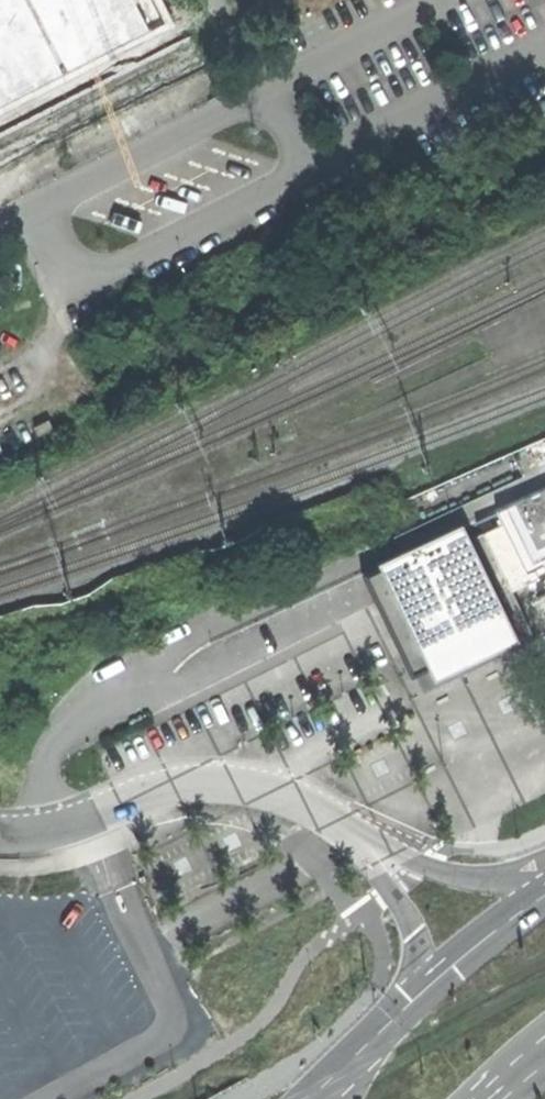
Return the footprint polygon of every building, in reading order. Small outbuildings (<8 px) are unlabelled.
[(467,526),(522,637),(531,632),(511,591),(530,582),(535,592),(544,587),(544,487),(467,526)] [(460,523),(376,564),(427,668),(434,680),(522,637),(467,526),(463,528),(460,523)]
